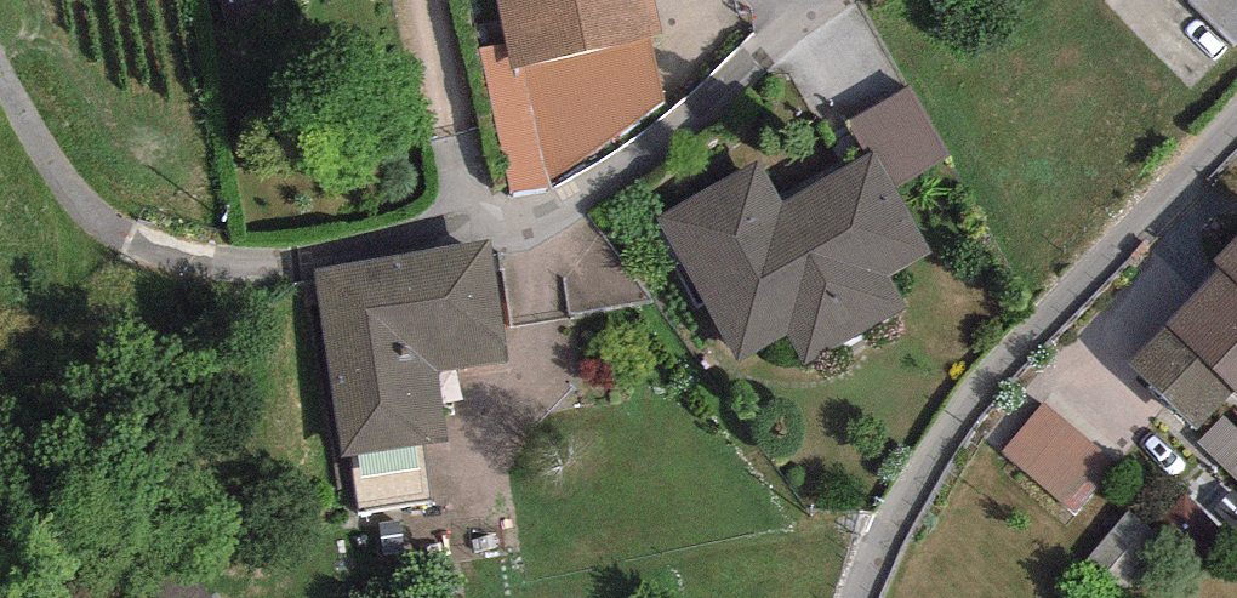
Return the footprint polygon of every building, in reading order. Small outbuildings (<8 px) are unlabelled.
[(232,50),(273,44),(263,0),(221,0),(232,50)] [(663,35),(655,0),(498,0),(507,43),(513,68),(650,38),(663,35)] [(1236,43),(1236,0),(1194,0),(1236,43)] [(549,180),(664,102),(650,38),(513,68),(507,43),(481,49),(511,192),(552,187),(549,180)] [(894,189),(952,156),(910,86),(848,121),(869,158),(874,155),(894,189)] [(758,161),(658,217),(737,358),(788,334),(805,364),(907,308),(888,276),(930,251),(894,189),(874,155),(869,158),(783,206),(758,161)] [(1236,394),(1236,238),(1214,261),(1221,268),(1166,325),(1235,392),(1236,394)] [(487,241),(314,268),(343,456),(447,441),(437,372),(505,362),(487,241)] [(1196,431),(1235,392),(1166,325),(1129,364),(1196,431)] [(1073,505),(1113,453),(1043,399),(1002,451),(1073,505)] [(1197,443),(1236,482),(1236,428),(1224,415),(1197,443)]
